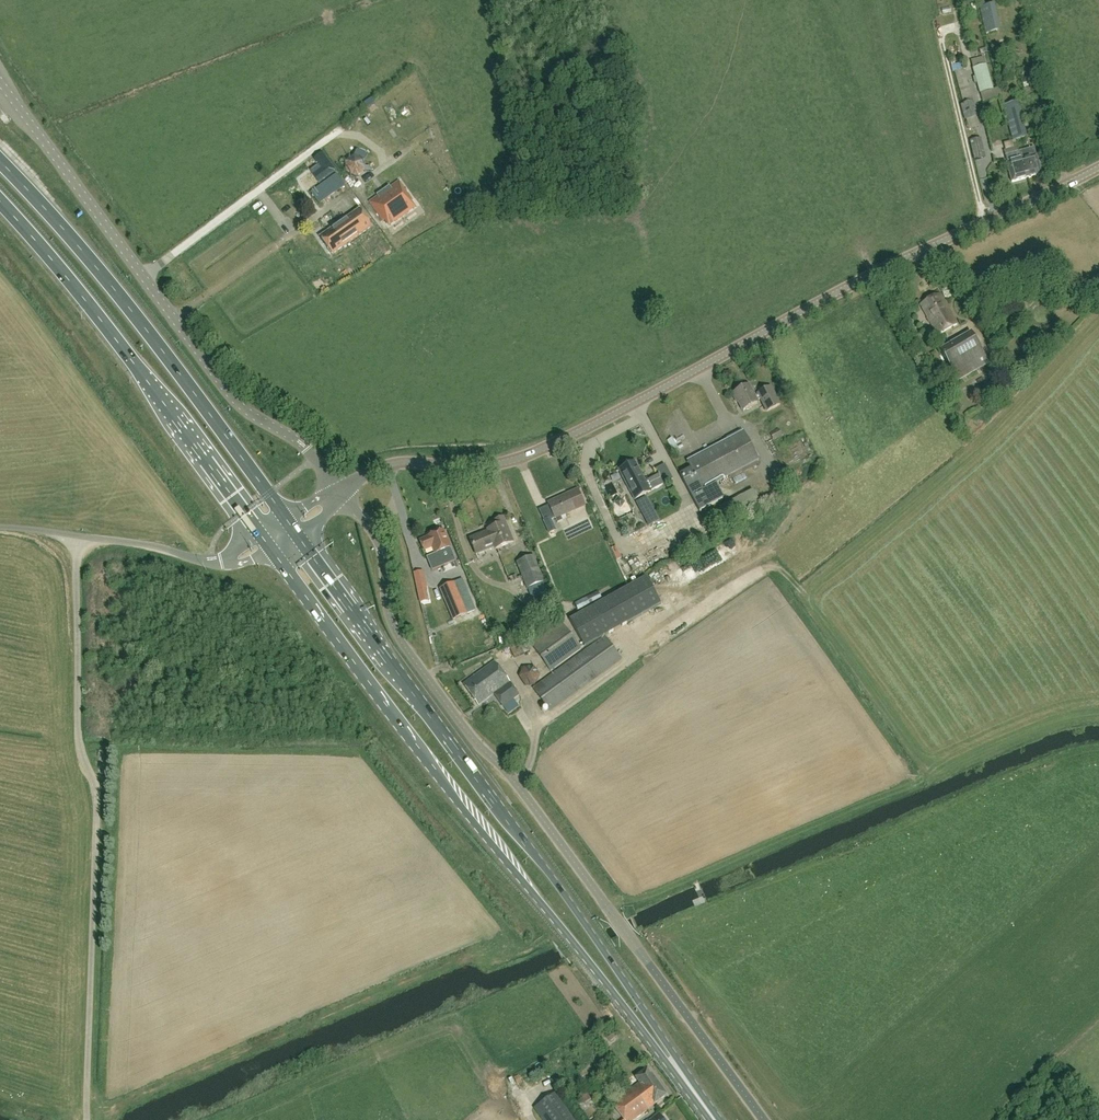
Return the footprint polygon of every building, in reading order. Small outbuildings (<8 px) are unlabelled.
[(989,43),(990,51),(1000,50),(999,41),(989,43)] [(972,68),(980,94),(993,90),(986,64),(972,68)] [(974,102),(973,102),(964,68),(954,70),(964,104),(961,105),(965,120),(978,116),(974,102)] [(373,98),(366,103),(370,107),(376,103),(373,98)] [(1018,102),(1003,106),(1013,141),(1028,137),(1018,102)] [(1036,126),(1033,127),(1035,134),(1037,133),(1038,134),(1043,132),(1041,124),(1036,126)] [(970,141),(974,160),(985,157),(981,138),(970,141)] [(1034,148),(1018,152),(1022,166),(1024,165),(1028,178),(1042,174),(1040,166),(1043,165),(1042,161),(1038,162),(1036,155),(1034,148)] [(354,155),(345,162),(346,173),(356,177),(366,171),(370,171),(370,166),(365,166),(365,160),(364,160),(367,154),(357,149),(354,155)] [(1018,152),(1013,154),(1006,155),(1008,163),(1007,163),(1012,182),(1028,178),(1024,165),(1022,166),(1018,152)] [(319,183),(335,171),(322,153),(315,159),(322,169),(314,175),(319,183)] [(410,156),(401,160),(407,175),(416,171),(410,156)] [(336,174),(311,192),(319,204),(345,185),(336,174)] [(398,181),(368,202),(382,220),(384,219),(384,218),(389,224),(413,207),(409,202),(409,201),(411,200),(398,181)] [(332,254),(372,226),(360,209),(320,237),(332,254)] [(937,335),(957,324),(940,293),(921,304),(937,335)] [(958,382),(990,363),(972,331),(940,350),(958,382)] [(758,394),(755,396),(749,385),(734,393),(743,410),(758,402),(757,401),(761,399),(767,411),(780,404),(771,387),(758,393),(758,394)] [(778,428),(770,433),(773,440),(782,436),(778,428)] [(692,469),(680,475),(700,512),(723,499),(715,483),(729,476),(731,480),(745,472),(743,469),(756,461),(758,460),(743,431),(688,461),(692,469)] [(672,439),(665,443),(673,458),(680,455),(672,439)] [(646,482),(635,462),(619,470),(635,500),(651,491),(650,491),(673,480),(665,465),(657,470),(659,475),(646,482)] [(788,469),(779,473),(774,476),(781,491),(786,487),(795,483),(788,469)] [(745,473),(731,480),(734,485),(748,477),(745,473)] [(578,490),(549,503),(558,523),(563,520),(561,516),(585,505),(578,490)] [(753,490),(719,508),(727,522),(761,505),(753,490)] [(496,550),(514,543),(504,518),(495,521),(497,527),(488,530),(489,531),(470,539),(476,554),(495,547),(496,550)] [(550,518),(544,520),(550,533),(556,530),(550,518)] [(429,537),(421,541),(424,550),(433,546),(436,553),(428,557),(434,570),(437,568),(455,561),(450,548),(443,530),(429,536),(429,537)] [(696,577),(751,548),(746,538),(691,566),(696,577)] [(527,589),(545,582),(534,555),(516,562),(527,589)] [(722,575),(708,584),(715,595),(730,585),(722,575)] [(645,578),(570,620),(585,646),(660,604),(645,578)] [(426,581),(416,583),(418,592),(428,591),(426,581)] [(467,614),(464,606),(454,583),(440,589),(450,612),(453,620),(467,614)] [(598,591),(575,604),(579,612),(602,600),(598,591)] [(551,672),(581,649),(563,623),(531,646),(551,672)] [(605,637),(534,689),(550,711),(621,659),(605,637)] [(514,658),(531,651),(527,641),(510,648),(514,658)] [(503,707),(519,695),(495,661),(463,684),(479,706),(494,694),(503,707)] [(535,685),(540,675),(534,665),(523,667),(519,677),(524,685),(535,685)] [(610,1043),(617,1036),(611,1031),(605,1037),(610,1043)] [(632,1044),(619,1056),(626,1063),(638,1051),(632,1044)] [(640,1083),(633,1088),(648,1108),(648,1109),(649,1109),(667,1095),(648,1068),(635,1077),(640,1083)] [(518,1075),(514,1078),(518,1085),(522,1083),(518,1075)] [(633,1088),(612,1103),(624,1119),(633,1119),(648,1109),(648,1108),(633,1088)] [(542,1119),(578,1119),(558,1092),(534,1108),(542,1119)] [(587,1093),(579,1098),(583,1105),(591,1099),(587,1093)]
